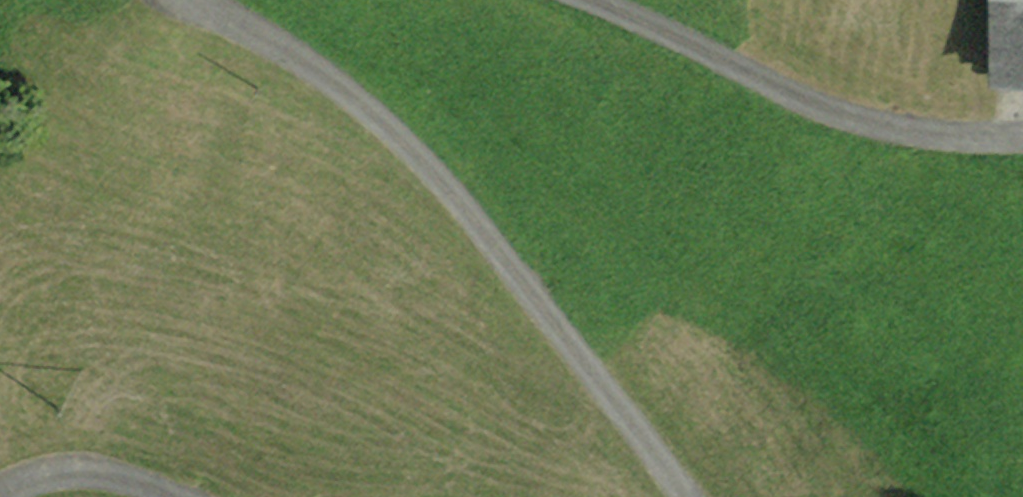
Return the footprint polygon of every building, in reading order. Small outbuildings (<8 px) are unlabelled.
[(998,74),(1022,74),(1022,0),(997,0),(998,74)]
